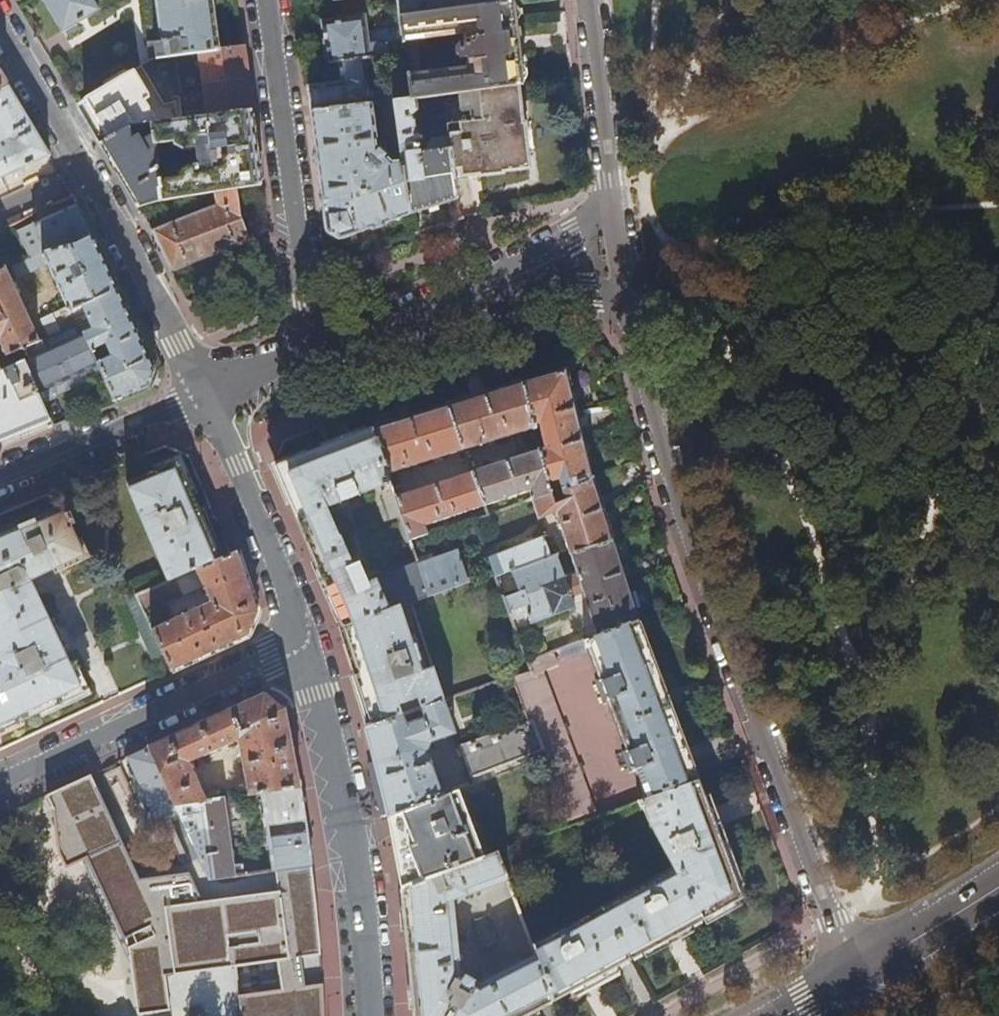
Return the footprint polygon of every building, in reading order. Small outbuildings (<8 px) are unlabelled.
[(66,39),(97,92),(128,73),(152,59),(201,52),(217,50),(211,0),(43,0),(66,39)] [(399,18),(513,3),(512,0),(396,0),(397,4),(399,18)] [(468,92),(517,86),(522,85),(517,37),(513,3),(399,18),(402,41),(403,53),(409,100),(443,95),(459,93),(468,92)] [(373,21),(399,18),(397,4),(374,7),(371,7),(373,21)] [(364,58),(403,53),(402,41),(387,42),(387,39),(371,41),(371,44),(366,45),(362,18),(323,23),(325,39),(326,45),(327,45),(330,63),(364,58)] [(201,52),(205,85),(247,79),(245,62),(243,47),(217,50),(201,52)] [(308,87),(311,112),(372,105),(374,104),(372,91),(368,92),(364,58),(330,63),(332,79),(332,84),(308,87)] [(10,87),(0,70),(0,92),(10,87)] [(157,122),(128,73),(97,92),(85,99),(109,140),(129,128),(133,126),(151,123),(157,122)] [(205,85),(209,116),(251,111),(249,93),(247,79),(205,85)] [(521,124),(517,86),(468,92),(470,113),(471,122),(447,125),(449,139),(454,178),(478,175),(478,177),(501,175),(501,172),(509,171),(528,169),(523,123),(521,124)] [(10,87),(0,92),(0,180),(52,156),(29,119),(10,87)] [(466,113),(470,113),(468,92),(459,93),(461,109),(465,108),(466,113)] [(457,199),(454,178),(449,139),(439,140),(440,151),(420,154),(420,149),(421,147),(422,143),(417,111),(445,108),(443,95),(409,100),(394,102),(398,132),(402,163),(409,215),(432,207),(457,199)] [(388,134),(398,132),(394,102),(381,103),(384,129),(386,132),(388,134)] [(371,228),(409,215),(402,163),(392,164),(386,159),(387,156),(380,149),(377,148),(372,105),(311,112),(320,181),(327,234),(339,239),(371,228)] [(209,116),(157,122),(151,123),(155,144),(173,142),(174,145),(184,150),(195,148),(194,137),(207,136),(211,164),(215,167),(206,177),(191,165),(185,166),(178,172),(179,176),(159,178),(161,198),(194,193),(214,190),(239,187),(261,184),(256,145),(251,111),(209,116)] [(134,137),(129,128),(109,140),(100,145),(117,172),(138,207),(144,205),(161,198),(159,178),(155,144),(149,145),(143,134),(139,136),(138,135),(134,137)] [(242,218),(239,187),(214,190),(216,204),(152,231),(161,249),(172,271),(250,240),(242,218)] [(195,202),(194,193),(161,198),(144,205),(146,218),(195,202)] [(35,223),(47,253),(93,235),(84,215),(79,204),(35,223)] [(70,312),(83,306),(118,290),(103,257),(93,235),(47,253),(13,267),(17,276),(49,264),(69,308),(70,312)] [(40,341),(7,269),(0,272),(0,340),(1,340),(8,356),(40,341)] [(150,387),(155,372),(135,328),(118,290),(83,306),(94,329),(85,333),(93,351),(108,345),(113,358),(99,364),(100,367),(115,401),(133,394),(150,387)] [(76,325),(81,335),(85,333),(94,329),(83,306),(70,312),(76,325)] [(69,328),(76,325),(70,312),(69,308),(60,312),(64,322),(66,322),(69,328)] [(50,337),(61,332),(53,314),(41,319),(50,337)] [(83,375),(100,367),(99,364),(93,351),(85,333),(81,335),(27,358),(27,361),(41,393),(53,388),(74,379),(83,375)] [(41,393),(27,361),(3,371),(0,364),(0,433),(49,413),(45,404),(41,393)] [(540,449),(551,493),(593,478),(579,420),(566,370),(523,383),(534,424),(540,423),(544,439),(541,440),(542,445),(546,445),(546,447),(540,449)] [(86,381),(83,375),(74,379),(53,388),(55,394),(86,381)] [(535,428),(534,424),(523,383),(483,395),(448,405),(463,450),(535,428)] [(58,399),(45,404),(49,413),(54,426),(68,421),(58,399)] [(388,475),(463,450),(448,405),(410,417),(373,430),(388,475)] [(322,448),(276,466),(323,576),(344,625),(352,649),(359,673),(354,674),(363,700),(371,725),(403,714),(421,708),(443,701),(433,667),(421,670),(418,659),(420,658),(416,644),(413,645),(401,605),(428,595),(418,566),(416,558),(366,578),(359,562),(354,564),(341,534),(339,535),(328,507),(384,488),(385,491),(392,488),(388,475),(373,430),(372,429),(322,448)] [(530,490),(534,499),(551,493),(540,449),(470,472),(486,505),(530,490)] [(128,483),(170,581),(219,560),(178,461),(128,483)] [(425,526),(486,505),(470,472),(395,497),(410,541),(428,535),(425,526)] [(557,513),(571,553),(613,540),(602,506),(593,478),(551,493),(534,499),(533,500),(539,518),(557,513)] [(85,692),(71,660),(69,661),(31,579),(83,555),(70,525),(75,523),(70,512),(65,515),(62,509),(16,529),(0,535),(0,658),(3,665),(0,666),(0,729),(36,713),(37,714),(85,692)] [(496,577),(512,571),(553,556),(545,536),(489,558),(496,577)] [(584,593),(598,636),(639,621),(624,573),(613,540),(571,553),(577,572),(565,577),(557,554),(553,556),(512,571),(520,592),(504,598),(510,613),(526,607),(528,614),(532,623),(577,606),(573,597),(584,593)] [(459,551),(418,566),(428,595),(469,580),(459,551)] [(248,636),(259,612),(250,587),(238,552),(219,560),(170,581),(153,589),(138,595),(145,612),(205,586),(213,603),(154,629),(164,652),(173,671),(212,653),(248,636)] [(150,583),(135,589),(138,595),(153,589),(150,583)] [(153,658),(164,652),(154,629),(145,612),(138,595),(135,589),(123,595),(153,658)] [(512,619),(528,614),(526,607),(510,613),(512,619)] [(568,826),(640,800),(698,779),(659,673),(639,621),(598,636),(528,661),(531,670),(514,676),(526,710),(530,719),(534,718),(545,749),(551,765),(546,767),(568,826)] [(207,721),(149,747),(211,879),(261,871),(260,863),(233,867),(222,798),(210,799),(209,796),(206,796),(191,763),(238,741),(249,796),(264,795),(269,825),(306,820),(292,747),(285,708),(264,694),(207,721)] [(445,700),(443,701),(421,708),(425,718),(406,724),(403,714),(371,725),(367,727),(377,770),(389,816),(393,815),(443,796),(441,791),(428,753),(431,743),(457,734),(445,700)] [(500,720),(503,729),(530,719),(526,710),(500,720)] [(472,778),(545,749),(534,718),(530,719),(503,729),(459,745),(472,778)] [(475,784),(472,778),(459,745),(449,748),(465,788),(475,784)] [(153,850),(160,865),(164,863),(174,884),(182,882),(182,884),(211,880),(211,879),(149,747),(127,758),(138,781),(135,782),(146,805),(149,804),(156,821),(147,825),(157,848),(153,850)] [(640,800),(677,869),(705,920),(737,902),(742,898),(730,875),(733,873),(714,821),(698,779),(640,800)] [(460,784),(441,791),(443,796),(459,790),(461,790),(460,784)] [(459,790),(443,796),(393,815),(399,831),(397,832),(403,847),(400,848),(405,864),(403,865),(409,881),(406,882),(407,885),(484,857),(459,790)] [(275,870),(312,865),(308,833),(271,839),(275,870)] [(79,902),(134,894),(126,838),(70,846),(79,902)] [(484,857),(407,885),(403,886),(409,952),(415,1015),(524,1015),(553,1001),(533,945),(498,852),(484,857)] [(677,869),(533,945),(553,1001),(594,979),(671,939),(706,921),(705,920),(677,869)] [(123,939),(129,978),(301,952),(295,913),(123,939)] [(11,986),(0,962),(0,991),(11,986)] [(135,1015),(285,1015),(281,989),(134,1011),(135,1015)]
